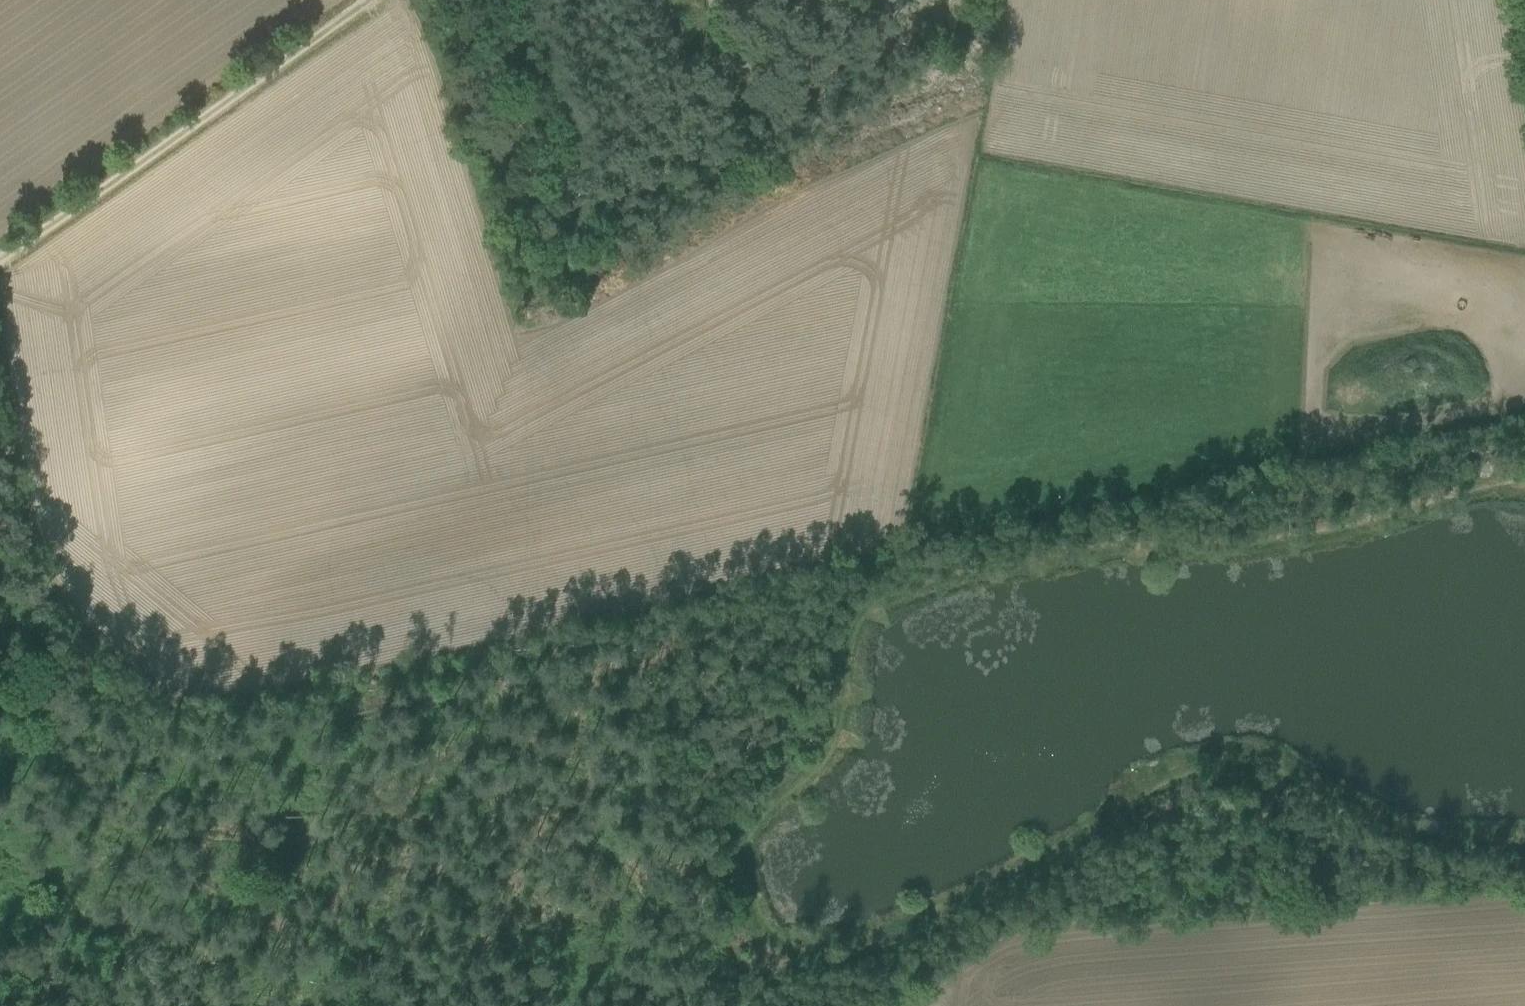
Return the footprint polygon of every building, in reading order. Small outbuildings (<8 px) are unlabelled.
[(892,10),(917,0),(888,0),(892,10)]
